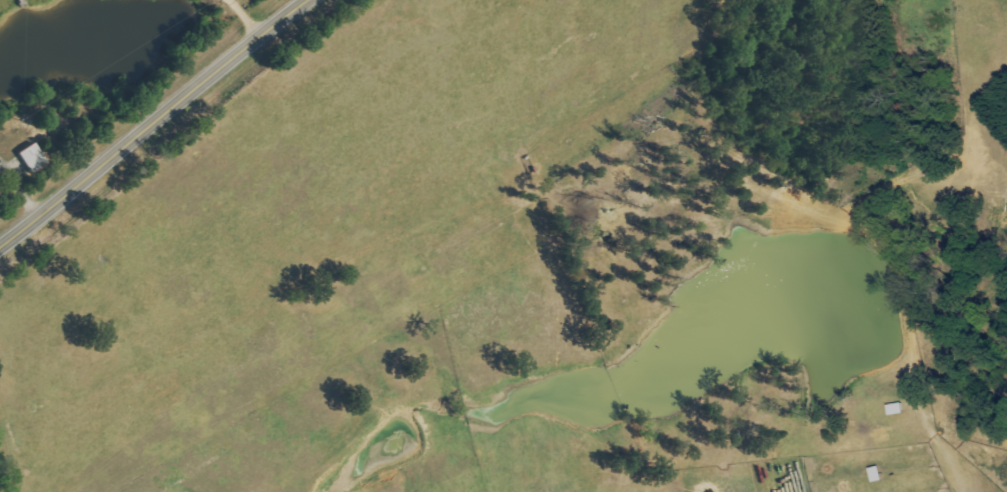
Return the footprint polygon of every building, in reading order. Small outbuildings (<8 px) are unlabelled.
[(54,164),(42,142),(23,153),(35,174),(54,164)]
